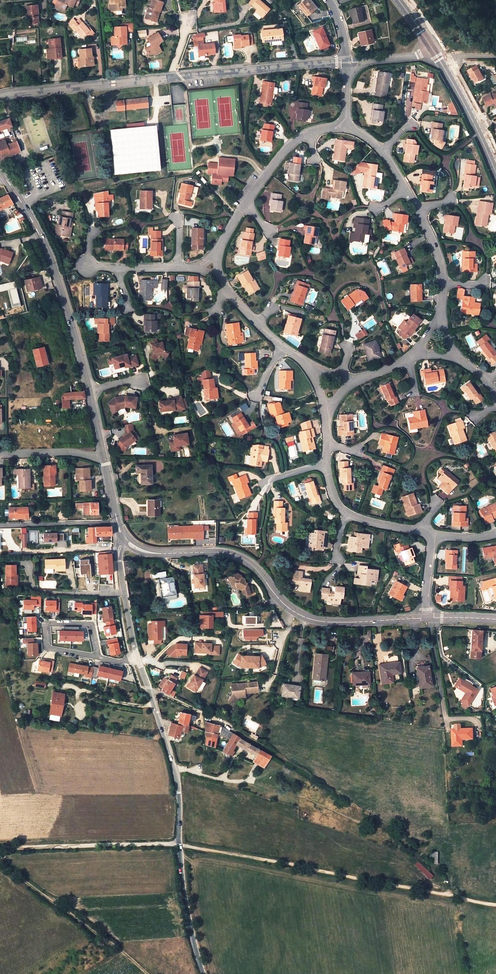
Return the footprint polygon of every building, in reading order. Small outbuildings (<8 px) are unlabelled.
[(75,0),(57,0),(55,4),(59,6),(58,7),(65,10),(67,5),(72,7),(73,5),(75,0)] [(115,10),(120,10),(120,7),(124,7),(124,0),(110,0),(110,3),(109,3),(109,8),(115,8),(115,10)] [(158,20),(160,15),(158,14),(159,11),(161,11),(163,2),(161,1),(161,0),(153,0),(152,2),(154,3),(151,9),(150,9),(147,16),(150,17),(150,19),(151,21),(152,22),(154,21),(155,19),(158,20)] [(216,11),(225,10),(224,0),(214,0),(214,2),(216,11)] [(248,1),(255,8),(254,9),(260,15),(267,8),(258,0),(249,0),(248,1)] [(309,0),(301,0),(296,4),(305,15),(315,7),(309,0)] [(357,4),(347,7),(351,22),(361,20),(357,4)] [(38,14),(37,5),(25,7),(26,15),(27,15),(27,24),(38,23),(37,14),(38,14)] [(75,23),(71,26),(73,30),(75,29),(82,37),(85,34),(88,38),(94,32),(91,29),(89,30),(87,28),(82,22),(81,23),(78,20),(75,23)] [(116,44),(120,47),(122,43),(127,43),(126,31),(134,30),(134,29),(134,23),(121,24),(121,26),(115,26),(115,36),(112,36),(112,44),(116,44)] [(320,26),(311,30),(318,47),(319,47),(320,50),(327,47),(325,44),(327,43),(320,26)] [(279,27),(260,29),(261,40),(281,37),(279,27)] [(368,28),(356,30),(358,43),(370,41),(368,28)] [(154,50),(156,53),(156,54),(161,51),(158,44),(162,41),(158,32),(148,39),(151,44),(146,48),(149,53),(154,50)] [(197,44),(198,53),(204,53),(204,54),(214,53),(213,43),(203,44),(202,39),(200,39),(200,36),(204,36),(203,32),(195,33),(195,40),(193,40),(194,45),(197,44)] [(240,43),(241,45),(248,44),(247,34),(241,34),(239,34),(232,34),(233,44),(240,43)] [(52,49),(53,58),(62,57),(60,39),(49,40),(50,49),(52,49)] [(86,64),(93,63),(92,59),(91,58),(91,56),(92,56),(91,49),(80,50),(81,57),(79,57),(80,67),(87,66),(86,64)] [(469,70),(471,74),(473,73),(475,77),(478,82),(486,77),(480,68),(480,69),(478,65),(469,70)] [(375,91),(386,93),(388,77),(385,77),(385,73),(377,72),(375,91)] [(325,78),(312,77),(311,81),(315,81),(314,86),(313,86),(312,93),(321,95),(322,87),(324,87),(324,85),(326,85),(327,84),(327,82),(327,81),(325,81),(325,78)] [(416,92),(414,92),(413,100),(426,102),(428,91),(425,91),(426,79),(417,78),(415,89),(417,89),(416,92)] [(275,87),(273,87),(270,86),(271,83),(263,81),(260,101),(263,101),(262,105),(266,106),(267,104),(268,104),(268,102),(271,103),(272,93),(274,94),(277,92),(278,89),(275,87)] [(493,94),(492,93),(485,96),(489,105),(495,102),(495,93),(493,94)] [(170,94),(108,100),(109,109),(171,104),(170,94)] [(306,104),(296,103),(295,109),(296,109),(295,119),(305,121),(306,111),(305,111),(306,104)] [(382,105),(373,103),(372,110),(373,110),(371,123),(376,123),(377,120),(382,121),(383,115),(381,115),(382,105)] [(6,128),(7,131),(12,130),(8,118),(0,121),(0,130),(6,128)] [(441,123),(432,121),(431,127),(432,128),(431,138),(436,139),(441,140),(442,130),(441,129),(441,123)] [(274,125),(265,124),(264,130),(262,130),(260,140),(270,141),(272,131),(273,131),(274,125)] [(131,128),(111,129),(114,174),(135,171),(160,170),(155,125),(131,128)] [(16,152),(19,151),(15,138),(12,139),(13,142),(12,142),(6,145),(4,140),(0,142),(0,160),(16,152)] [(344,160),(346,147),(347,140),(336,139),(333,158),(344,160)] [(413,140),(407,139),(407,144),(405,143),(404,148),(407,148),(406,153),(405,153),(404,160),(413,162),(415,154),(417,154),(418,145),(414,145),(415,142),(413,140)] [(441,140),(436,139),(435,144),(442,148),(445,143),(441,140)] [(347,140),(346,147),(353,149),(354,141),(347,140)] [(218,182),(221,182),(221,181),(227,181),(228,175),(232,176),(233,163),(230,162),(231,159),(218,157),(217,163),(207,162),(206,172),(211,173),(210,183),(218,184),(218,182)] [(360,161),(348,173),(349,175),(360,176),(360,174),(364,174),(366,162),(360,161)] [(299,164),(289,162),(288,172),(289,172),(288,179),(297,181),(298,174),(297,174),(299,164)] [(364,174),(364,175),(366,175),(366,178),(364,178),(363,186),(376,188),(377,177),(374,176),(376,164),(366,162),(364,174)] [(476,165),(466,163),(465,174),(466,174),(465,187),(469,188),(470,185),(475,186),(476,179),(474,179),(476,165)] [(436,176),(436,170),(423,168),(422,173),(423,174),(422,180),(423,180),(422,190),(432,192),(433,182),(432,181),(432,175),(436,176)] [(345,181),(332,179),(331,184),(334,185),(334,188),(332,188),(323,187),(322,197),(328,198),(329,193),(332,193),(331,196),(340,198),(341,190),(343,191),(345,181)] [(198,187),(182,183),(180,192),(181,192),(179,202),(191,205),(192,202),(189,201),(191,192),(196,194),(198,187)] [(140,208),(149,208),(150,200),(151,200),(151,191),(140,191),(140,208)] [(281,194),(271,193),(271,199),(272,199),(270,209),(280,211),(282,201),(280,201),(281,194)] [(13,204),(8,195),(0,199),(0,210),(13,204)] [(109,216),(108,207),(108,199),(95,199),(96,208),(98,208),(98,210),(99,217),(109,216)] [(479,201),(478,209),(480,209),(479,212),(477,212),(475,224),(486,226),(488,214),(490,214),(492,203),(479,201)] [(14,211),(16,215),(20,221),(24,219),(22,216),(22,215),(19,214),(17,210),(14,211)] [(58,236),(68,238),(69,228),(68,228),(71,213),(62,212),(62,218),(59,217),(58,226),(57,229),(56,229),(55,234),(58,235),(58,236)] [(408,214),(395,212),(394,217),(397,217),(397,222),(395,222),(395,228),(395,229),(404,230),(405,225),(406,225),(408,214)] [(459,216),(446,214),(445,219),(448,219),(447,224),(446,223),(445,231),(454,232),(455,225),(457,225),(459,216)] [(384,219),(386,229),(392,228),(395,228),(395,222),(394,222),(391,221),(390,219),(388,219),(387,218),(384,219)] [(367,224),(354,223),(353,227),(356,228),(355,232),(350,232),(349,241),(351,241),(353,239),(362,241),(364,233),(365,234),(366,229),(367,224)] [(317,227),(305,225),(304,230),(306,230),(306,235),(305,234),(304,242),(313,244),(314,236),(316,236),(317,227)] [(202,229),(192,229),(192,253),(202,253),(202,229)] [(246,229),(245,232),(244,232),(243,240),(241,239),(239,248),(241,249),(240,253),(250,255),(250,250),(252,251),(253,246),(250,245),(251,241),(252,241),(253,234),(252,233),(252,230),(246,229)] [(161,256),(162,245),(159,245),(160,239),(160,231),(153,231),(149,231),(149,235),(151,235),(150,255),(161,256)] [(289,240),(280,238),(279,244),(280,245),(278,255),(288,257),(289,247),(288,246),(289,240)] [(113,249),(113,250),(127,250),(127,240),(105,239),(104,248),(113,249)] [(403,248),(395,252),(397,257),(396,258),(400,268),(409,263),(406,257),(405,254),(406,253),(403,248)] [(2,258),(6,260),(7,256),(11,258),(14,251),(5,249),(0,250),(0,259),(2,258)] [(477,264),(473,264),(473,251),(469,251),(469,252),(463,252),(462,271),(477,271),(477,264)] [(256,254),(258,261),(267,259),(264,252),(256,254)] [(254,285),(255,284),(253,279),(251,280),(246,271),(236,276),(241,285),(243,284),(244,284),(246,287),(245,287),(248,294),(256,289),(254,285)] [(45,283),(52,281),(49,274),(43,276),(45,283)] [(39,277),(25,280),(27,292),(42,288),(39,277)] [(157,279),(154,279),(151,279),(140,279),(140,299),(149,299),(151,299),(151,287),(156,287),(157,279)] [(302,304),(304,297),(303,296),(306,288),(307,288),(309,284),(299,280),(294,293),(293,293),(290,300),(302,304)] [(187,287),(187,291),(186,296),(191,297),(191,299),(196,300),(197,287),(198,287),(198,281),(189,281),(189,284),(188,287),(187,287)] [(107,307),(107,295),(105,295),(105,292),(107,292),(107,283),(105,283),(94,284),(94,295),(96,295),(97,307),(107,307)] [(422,283),(412,283),(413,299),(423,299),(422,283)] [(347,308),(354,303),(353,302),(361,296),(362,297),(362,298),(363,299),(367,296),(364,290),(359,289),(357,290),(356,289),(341,299),(347,308)] [(471,302),(472,297),(463,296),(462,300),(461,312),(478,314),(479,303),(474,302),(471,302)] [(412,313),(406,322),(401,329),(398,332),(405,338),(407,335),(409,336),(418,324),(417,323),(420,319),(412,313)] [(159,314),(146,314),(146,320),(144,321),(144,332),(155,332),(155,321),(159,321),(159,314)] [(288,324),(286,331),(296,334),(300,318),(296,317),(288,315),(287,320),(290,321),(289,325),(288,324)] [(112,329),(112,324),(111,324),(111,318),(106,317),(106,319),(97,318),(96,323),(99,323),(99,332),(100,332),(100,340),(109,341),(110,333),(109,333),(109,329),(112,329)] [(401,329),(406,322),(403,319),(398,326),(401,329)] [(229,344),(241,342),(239,333),(238,323),(226,324),(229,344)] [(188,347),(198,349),(200,343),(201,337),(202,338),(204,331),(198,329),(197,331),(196,330),(196,329),(186,327),(184,334),(190,335),(188,347)] [(322,334),(320,345),(330,347),(331,342),(332,336),(333,336),(334,330),(324,328),(323,334),(322,334)] [(364,330),(355,335),(358,340),(367,335),(364,330)] [(485,334),(477,341),(480,345),(479,346),(483,350),(488,358),(487,359),(491,364),(495,360),(495,357),(493,354),(495,353),(489,345),(486,341),(487,340),(488,339),(485,334)] [(158,343),(152,344),(153,349),(154,349),(155,351),(153,351),(150,356),(156,360),(157,358),(162,356),(166,358),(169,352),(164,349),(162,341),(158,343)] [(377,351),(378,351),(375,341),(364,344),(369,360),(379,357),(377,351)] [(43,349),(33,351),(36,368),(46,366),(43,349)] [(256,371),(256,367),(255,360),(255,352),(245,353),(246,369),(246,372),(253,371),(256,371)] [(127,354),(112,358),(114,363),(115,368),(126,365),(126,364),(129,363),(130,366),(139,364),(136,354),(127,357),(127,354)] [(202,371),(203,380),(212,379),(210,368),(202,371)] [(444,380),(442,369),(430,371),(430,370),(430,368),(422,369),(425,384),(444,380)] [(278,388),(287,388),(287,380),(289,380),(291,380),(291,370),(279,370),(278,388)] [(206,399),(216,398),(214,388),(213,379),(212,379),(203,380),(206,399)] [(462,386),(465,391),(470,398),(472,397),(476,402),(482,398),(479,392),(477,393),(471,386),(468,381),(462,386)] [(398,402),(395,395),(394,396),(390,387),(388,382),(381,385),(383,391),(386,399),(388,398),(391,404),(398,402)] [(122,395),(115,396),(107,402),(111,407),(113,405),(115,409),(119,407),(119,408),(123,407),(123,406),(133,409),(136,400),(127,396),(126,397),(122,397),(122,395)] [(175,398),(174,402),(170,401),(170,402),(168,402),(168,401),(160,403),(161,412),(175,410),(175,407),(180,406),(181,410),(186,408),(182,396),(175,398)] [(70,408),(69,399),(62,399),(62,408),(70,408)] [(286,422),(286,423),(289,421),(287,413),(282,414),(279,403),(278,403),(278,402),(268,405),(271,417),(275,416),(276,421),(277,425),(286,422)] [(416,415),(413,416),(407,417),(410,429),(427,425),(424,409),(415,410),(416,415)] [(235,421),(239,427),(242,434),(251,429),(247,423),(241,412),(233,417),(235,421)] [(350,413),(340,414),(341,426),(339,426),(337,427),(338,435),(353,433),(351,420),(351,413),(350,413)] [(252,419),(247,423),(251,429),(256,425),(252,419)] [(304,421),(306,430),(312,429),(310,419),(304,421)] [(454,443),(464,440),(460,428),(462,428),(464,427),(461,420),(447,424),(454,443)] [(239,436),(242,434),(239,427),(235,421),(232,423),(239,436)] [(121,442),(120,443),(118,448),(124,451),(125,448),(136,440),(135,439),(138,436),(133,430),(132,423),(128,424),(124,425),(126,433),(122,436),(123,437),(119,440),(121,442)] [(186,425),(178,426),(179,434),(187,433),(186,425)] [(303,453),(313,450),(310,437),(312,437),(314,436),(312,429),(306,430),(298,432),(303,453)] [(495,435),(494,431),(486,434),(489,440),(493,448),(495,447),(495,450),(495,435)] [(179,434),(176,434),(177,442),(173,442),(173,447),(178,447),(178,445),(181,445),(191,443),(189,432),(187,433),(179,434)] [(382,433),(379,442),(384,443),(383,446),(382,452),(393,454),(397,437),(382,433)] [(261,466),(262,460),(262,458),(267,459),(268,451),(268,449),(268,447),(264,446),(264,449),(252,446),(250,456),(247,455),(244,456),(244,461),(245,463),(261,466)] [(350,483),(349,477),(349,468),(347,468),(347,461),(339,462),(339,469),(341,469),(341,478),(341,483),(343,483),(344,491),(353,491),(352,483),(351,483),(350,483)] [(151,464),(137,465),(137,472),(141,472),(141,483),(152,482),(151,464)] [(391,469),(383,466),(381,472),(382,473),(379,481),(378,486),(374,485),(371,491),(380,494),(382,488),(385,489),(387,484),(390,475),(389,475),(391,469)] [(55,467),(43,467),(44,487),(54,487),(54,479),(56,479),(55,467)] [(79,473),(79,477),(79,490),(90,489),(90,478),(88,478),(87,467),(75,467),(76,474),(79,473)] [(19,488),(30,488),(29,474),(27,474),(27,469),(18,469),(18,475),(19,488)] [(438,478),(443,482),(445,484),(442,487),(448,494),(459,481),(446,470),(438,478)] [(228,477),(230,481),(232,480),(238,478),(236,473),(228,477)] [(239,499),(249,494),(245,483),(246,482),(248,481),(245,475),(238,478),(232,480),(239,499)] [(320,502),(318,495),(316,495),(314,486),(313,482),(304,484),(306,489),(309,498),(310,497),(312,504),(320,502)] [(419,503),(417,504),(415,505),(411,493),(401,497),(407,516),(421,511),(419,503)] [(158,500),(148,500),(148,516),(158,516),(158,500)] [(286,522),(285,522),(283,522),(283,516),(283,507),(281,507),(282,501),(273,501),(273,507),(275,508),(275,517),(275,522),(276,522),(276,530),(286,530),(286,522)] [(493,517),(492,516),(495,514),(495,502),(480,509),(487,523),(493,519),(493,517)] [(83,503),(83,508),(83,515),(97,515),(97,503),(83,503)] [(467,518),(466,518),(464,518),(464,506),(453,505),(452,525),(467,526),(467,518)] [(28,508),(10,509),(10,518),(18,517),(18,519),(28,519),(28,508)] [(254,534),(254,528),(254,519),(256,519),(256,512),(247,512),(247,519),(246,519),(246,528),(247,534),(254,534)] [(201,525),(172,527),(173,538),(193,537),(193,539),(201,538),(201,529),(201,525)] [(88,527),(89,543),(96,543),(96,536),(112,536),(111,527),(88,527)] [(323,549),(324,541),(320,540),(320,538),(322,538),(323,532),(314,530),(313,533),(308,532),(307,541),(308,541),(307,550),(312,550),(312,547),(323,549)] [(63,533),(43,534),(43,542),(64,541),(63,533)] [(368,535),(357,533),(356,539),(354,538),(354,537),(353,537),(350,536),(348,550),(360,552),(360,547),(367,548),(368,535)] [(396,552),(397,551),(396,549),(406,546),(404,541),(393,545),(396,552)] [(399,552),(402,560),(404,565),(412,562),(411,557),(413,556),(410,548),(408,549),(406,546),(396,549),(397,551),(397,553),(399,552)] [(482,548),(484,557),(494,556),(495,563),(495,546),(482,548)] [(448,555),(447,561),(447,568),(457,569),(457,551),(446,550),(446,555),(448,555)] [(97,555),(99,574),(112,574),(111,560),(111,554),(97,555)] [(64,559),(45,560),(46,569),(55,568),(55,571),(65,571),(64,559)] [(80,560),(80,564),(79,564),(80,574),(85,574),(85,578),(91,578),(91,573),(90,563),(88,563),(88,560),(80,560)] [(200,564),(192,565),(193,574),(192,574),(194,587),(203,586),(202,573),(201,573),(200,564)] [(365,566),(357,565),(356,574),(359,574),(358,579),(353,578),(353,583),(367,585),(368,580),(374,581),(375,570),(365,569),(365,566)] [(7,586),(16,585),(16,575),(15,566),(6,566),(7,586)] [(125,571),(125,576),(133,576),(132,566),(124,567),(125,571)] [(292,570),(290,581),(300,583),(299,589),(309,591),(310,579),(301,577),(301,571),(292,570)] [(159,577),(163,595),(174,594),(171,578),(166,579),(165,572),(152,574),(152,578),(159,577)] [(233,573),(228,575),(228,578),(233,583),(234,588),(238,590),(239,590),(241,589),(242,594),(245,593),(246,598),(254,595),(251,585),(247,584),(245,580),(242,579),(242,576),(240,575),(238,574),(236,573),(235,573),(233,573)] [(398,600),(401,595),(405,587),(396,581),(389,594),(398,600)] [(450,590),(451,590),(454,590),(453,600),(463,600),(464,586),(461,586),(462,581),(450,581),(450,590)] [(329,596),(329,599),(328,603),(333,603),(333,602),(341,602),(341,596),(343,596),(344,586),(335,586),(335,593),(329,592),(329,588),(323,588),(322,596),(329,596)] [(31,600),(24,600),(24,609),(33,609),(33,605),(37,605),(37,606),(41,606),(41,596),(31,595),(31,600)] [(56,600),(45,600),(45,609),(51,609),(51,612),(59,612),(59,601),(55,601),(56,600)] [(83,602),(75,602),(75,609),(82,609),(82,612),(91,613),(91,612),(97,612),(97,602),(91,602),(91,603),(82,603),(83,602)] [(111,606),(103,608),(105,617),(103,618),(104,622),(106,621),(114,620),(111,606)] [(223,611),(202,611),(202,615),(199,615),(200,627),(211,627),(211,616),(223,616),(223,611)] [(34,617),(26,617),(26,622),(27,631),(35,631),(34,617)] [(114,620),(106,621),(107,626),(104,627),(106,635),(116,633),(114,620)] [(152,624),(153,638),(153,639),(154,639),(154,643),(161,643),(161,638),(162,638),(162,626),(162,624),(152,624)] [(72,627),(64,627),(64,631),(60,631),(60,640),(71,640),(72,627)] [(79,627),(72,627),(71,640),(83,641),(83,631),(79,631),(79,627)] [(480,658),(480,629),(469,628),(469,658),(480,658)] [(243,637),(246,640),(256,640),(259,637),(263,636),(263,630),(243,630),(243,637)] [(33,638),(23,639),(23,644),(27,644),(28,656),(37,655),(37,643),(33,643),(33,638)] [(117,638),(108,640),(111,654),(120,652),(117,638)] [(211,643),(196,642),(195,650),(202,650),(202,651),(211,651),(210,653),(219,654),(219,646),(211,645),(211,643)] [(175,643),(165,652),(169,656),(175,657),(176,655),(176,654),(186,655),(186,644),(175,643)] [(242,656),(239,654),(234,663),(239,666),(241,666),(241,667),(258,668),(258,667),(261,667),(266,664),(262,655),(259,657),(254,657),(254,655),(246,655),(246,656),(242,656)] [(327,656),(316,654),(313,678),(324,679),(327,656)] [(40,660),(38,669),(48,671),(49,670),(53,671),(54,664),(49,664),(50,661),(40,660)] [(381,684),(390,683),(389,678),(392,677),(391,674),(400,673),(398,662),(378,664),(381,684)] [(94,667),(70,663),(69,671),(78,673),(86,674),(86,676),(92,677),(94,667)] [(422,664),(415,666),(418,688),(431,686),(428,666),(422,666),(422,664)] [(100,668),(94,667),(92,677),(98,678),(98,675),(121,680),(122,671),(100,666),(100,668)] [(207,672),(199,667),(192,679),(187,687),(195,691),(200,683),(201,684),(207,672)] [(368,673),(351,674),(352,685),(369,684),(368,673)] [(171,674),(168,679),(175,683),(177,678),(171,674)] [(452,685),(455,687),(460,678),(457,676),(452,685)] [(159,686),(163,688),(168,679),(164,677),(159,686)] [(460,678),(455,687),(464,692),(458,701),(467,706),(477,689),(460,678)] [(175,683),(168,679),(163,688),(161,690),(168,694),(171,689),(175,683)] [(237,683),(231,684),(232,691),(226,698),(232,703),(236,698),(246,697),(246,693),(259,691),(257,681),(240,683),(240,685),(237,685),(237,683)] [(283,685),(281,696),(289,697),(290,696),(299,697),(300,687),(283,685)] [(68,695),(55,693),(52,708),(65,710),(68,695)] [(181,711),(178,722),(187,725),(190,714),(181,711)] [(191,726),(187,725),(178,722),(172,720),(168,733),(179,736),(180,730),(186,732),(187,731),(190,732),(191,726)] [(206,720),(206,730),(217,733),(219,734),(223,726),(220,724),(217,722),(214,721),(209,720),(206,720)] [(223,726),(219,734),(230,739),(233,733),(228,730),(227,730),(224,728),(224,727),(223,726)] [(460,739),(462,739),(473,739),(473,729),(461,729),(456,730),(452,730),(453,739),(460,739)] [(217,733),(206,730),(207,741),(206,744),(213,746),(217,733)] [(236,744),(256,756),(260,750),(241,739),(241,738),(233,733),(230,739),(222,751),(232,754),(234,750),(232,749),(236,744)] [(260,750),(256,756),(253,762),(264,766),(270,755),(260,750)] [(437,864),(437,852),(429,852),(429,864),(437,864)] [(433,876),(417,861),(414,865),(429,880),(433,876)]
